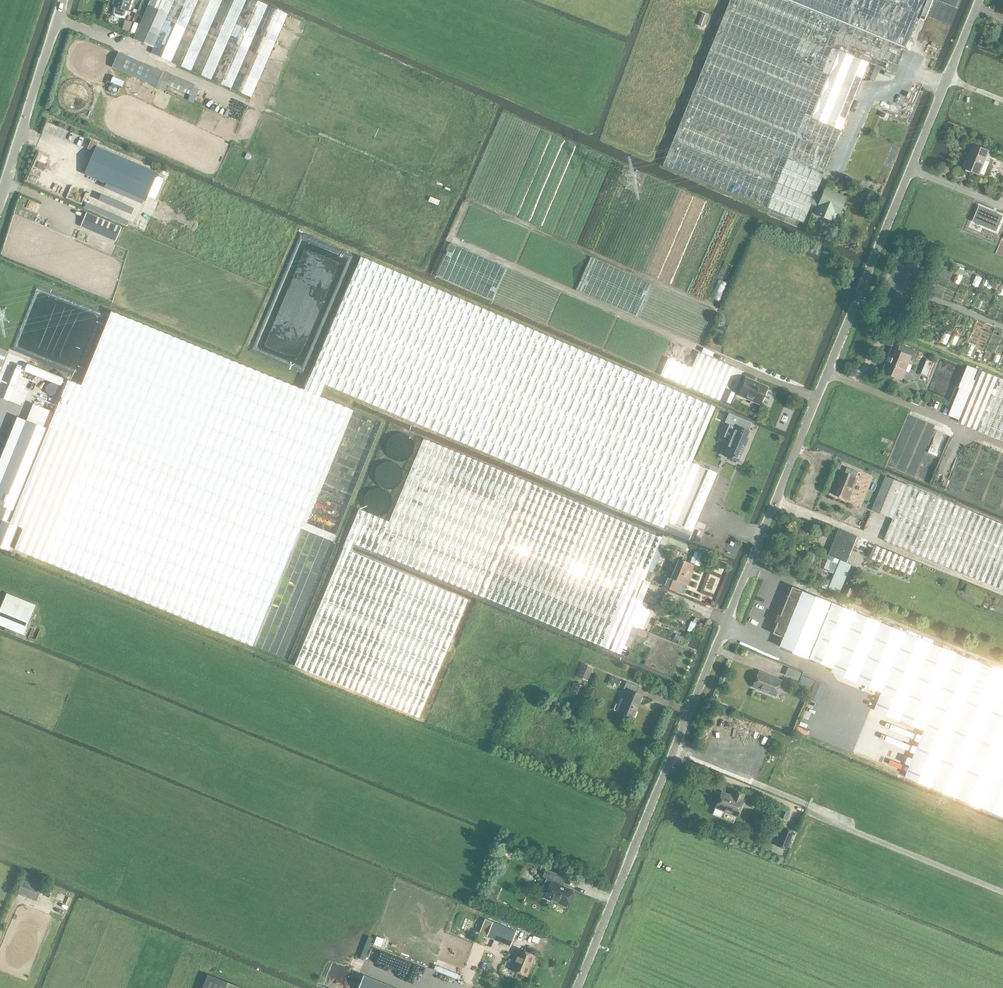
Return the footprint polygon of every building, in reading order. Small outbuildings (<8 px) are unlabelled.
[(115,7),(114,11),(115,14),(122,16),(125,15),(126,10),(128,11),(131,0),(115,0),(114,6),(115,7)] [(134,38),(153,47),(151,54),(251,98),(288,15),(254,0),(151,0),(148,5),(134,38)] [(663,165),(803,222),(811,203),(815,193),(869,62),(895,72),(924,0),(730,0),(663,165)] [(702,13),(698,24),(704,27),(708,15),(702,13)] [(126,18),(123,27),(129,30),(133,20),(126,18)] [(119,52),(113,67),(164,90),(167,84),(191,94),(188,100),(194,102),(199,89),(194,87),(194,85),(119,52)] [(114,91),(119,79),(114,77),(109,89),(114,91)] [(91,140),(88,148),(94,151),(84,174),(146,200),(158,173),(96,146),(98,143),(91,140)] [(981,173),(990,150),(975,144),(966,167),(981,173)] [(824,197),(815,193),(811,203),(821,207),(818,214),(833,220),(836,211),(838,212),(844,198),(831,193),(832,191),(827,189),(824,197)] [(106,235),(110,225),(86,215),(83,224),(101,232),(100,232),(106,235)] [(817,260),(822,248),(807,242),(802,254),(817,260)] [(591,256),(577,289),(639,314),(652,282),(591,256)] [(361,257),(310,377),(326,384),(664,527),(667,520),(693,531),(717,473),(692,462),(715,408),(361,257)] [(0,484),(0,504),(0,505),(0,519),(23,528),(14,550),(250,647),(348,407),(321,396),(326,384),(310,377),(304,389),(112,311),(82,386),(69,380),(55,413),(34,404),(27,420),(26,420),(0,484)] [(660,371),(673,337),(616,315),(602,349),(660,371)] [(712,327),(723,332),(726,324),(716,319),(712,327)] [(914,360),(918,350),(901,343),(898,350),(894,348),(884,371),(890,374),(889,375),(890,377),(893,378),(895,378),(896,376),(899,377),(903,369),(905,370),(910,358),(914,360)] [(720,400),(722,395),(725,388),(734,367),(698,352),(691,368),(668,358),(661,375),(720,400)] [(926,358),(922,374),(930,376),(934,360),(926,358)] [(61,384),(64,377),(28,362),(22,375),(26,377),(29,371),(61,384)] [(959,387),(969,391),(978,369),(968,365),(959,387)] [(1002,441),(1002,379),(980,370),(959,422),(1002,441)] [(760,403),(766,387),(745,378),(738,394),(760,403)] [(725,388),(722,395),(720,400),(725,402),(730,390),(725,388)] [(726,422),(733,425),(728,437),(730,438),(723,455),(738,461),(748,438),(746,438),(749,431),(747,430),(750,423),(751,424),(751,423),(729,414),(726,422)] [(415,449),(416,445),(415,442),(414,438),(413,435),(411,433),(409,431),(406,429),(403,429),(398,428),(394,429),(391,429),(388,431),(386,433),(384,435),(383,438),(382,441),(381,445),(381,448),(382,451),(383,454),(386,457),(388,459),(391,461),(394,462),(398,463),(401,463),(406,461),(409,459),(411,458),(413,456),(414,452),(415,449)] [(344,547),(294,665),(363,694),(419,717),(468,600),(350,551),(354,542),(375,551),(620,654),(642,601),(636,599),(648,570),(662,538),(423,438),(388,521),(359,509),(346,542),(344,547)] [(880,439),(876,449),(885,452),(889,443),(880,439)] [(401,484),(402,480),(401,476),(400,474),(399,471),(397,468),(395,466),(392,465),(389,463),(385,463),(382,463),(378,464),(375,465),(372,467),(370,470),(368,474),(367,476),(367,479),(367,483),(368,486),(370,489),(371,491),(374,494),(376,495),(380,497),(383,497),(387,497),(390,496),(394,494),(397,492),(399,490),(400,487),(401,484)] [(846,474),(842,473),(833,495),(849,501),(855,485),(857,485),(858,482),(857,480),(858,479),(857,479),(859,473),(848,468),(846,474)] [(872,510),(893,518),(907,484),(886,476),(872,510)] [(907,484),(893,518),(884,541),(1002,590),(1002,524),(907,484)] [(9,550),(18,527),(5,521),(0,533),(0,546),(9,550)] [(839,527),(826,560),(837,565),(828,588),(839,593),(852,564),(845,561),(851,546),(856,534),(839,527)] [(668,538),(662,536),(662,538),(648,570),(655,573),(666,545),(665,545),(666,544),(685,552),(688,544),(669,536),(668,538)] [(917,562),(875,545),(873,550),(870,557),(867,563),(910,581),(917,562)] [(694,552),(692,561),(702,563),(704,554),(694,552)] [(690,575),(694,566),(678,559),(670,578),(687,585),(691,576),(690,575)] [(826,560),(817,583),(828,588),(837,565),(826,560)] [(774,634),(784,638),(781,647),(834,668),(832,672),(882,692),(875,710),(925,730),(906,777),(1002,816),(1002,672),(793,586),(782,615),(779,614),(776,622),(779,623),(774,634)] [(843,595),(851,598),(855,590),(847,586),(843,595)] [(27,625),(33,610),(5,599),(0,612),(0,624),(23,634),(27,625)] [(582,663),(576,676),(588,681),(593,667),(582,663)] [(786,675),(799,680),(802,672),(789,667),(786,675)] [(776,695),(782,681),(760,672),(754,686),(776,695)] [(611,675),(608,684),(618,688),(621,679),(611,675)] [(800,687),(811,690),(809,697),(821,701),(827,682),(804,675),(800,687)] [(637,708),(642,696),(637,694),(640,687),(627,681),(624,688),(628,690),(619,712),(633,718),(637,708)] [(586,687),(574,682),(569,695),(581,700),(586,687)] [(741,800),(744,794),(736,791),(733,797),(722,792),(716,807),(737,815),(743,801),(741,800)] [(787,824),(792,812),(785,809),(780,821),(787,824)] [(777,843),(788,847),(795,830),(784,826),(777,843)] [(573,890),(559,884),(562,877),(546,870),(544,876),(548,877),(543,888),(548,890),(545,898),(566,906),(573,890)] [(36,901),(43,882),(25,875),(17,893),(36,901)] [(499,910),(503,902),(485,895),(482,903),(499,910)] [(480,933),(487,936),(510,945),(516,931),(493,922),(485,919),(480,933)] [(511,970),(526,976),(535,955),(520,949),(511,970)] [(207,974),(202,987),(244,987),(207,974)] [(358,987),(394,987),(363,976),(358,987)]
